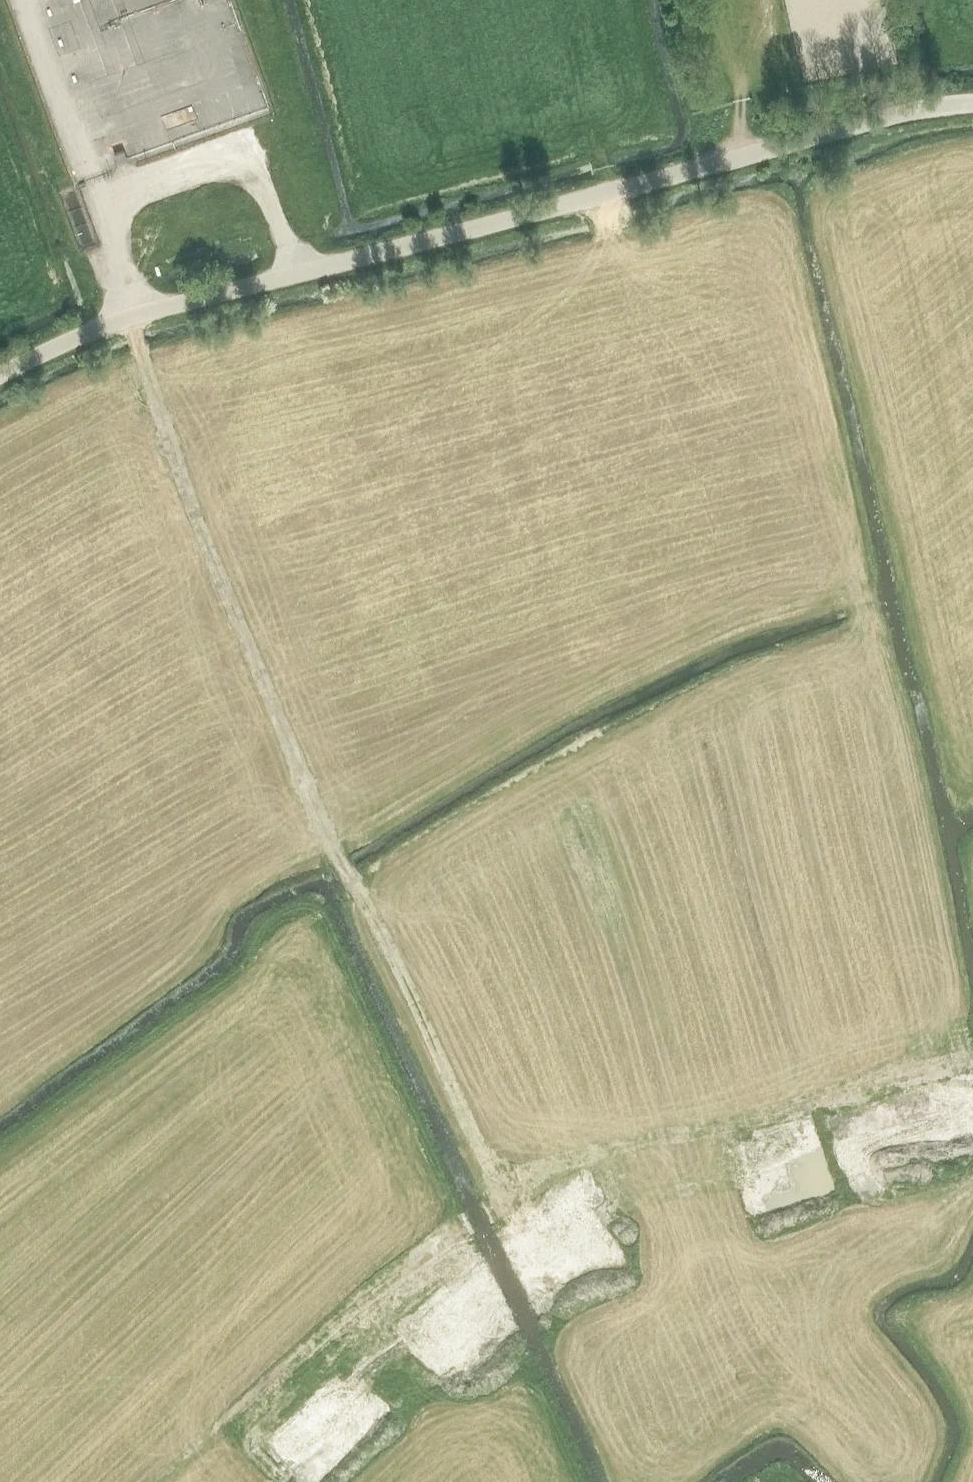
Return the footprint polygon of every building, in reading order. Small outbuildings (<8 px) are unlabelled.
[(118,163),(127,160),(124,151),(115,154),(118,163)]
